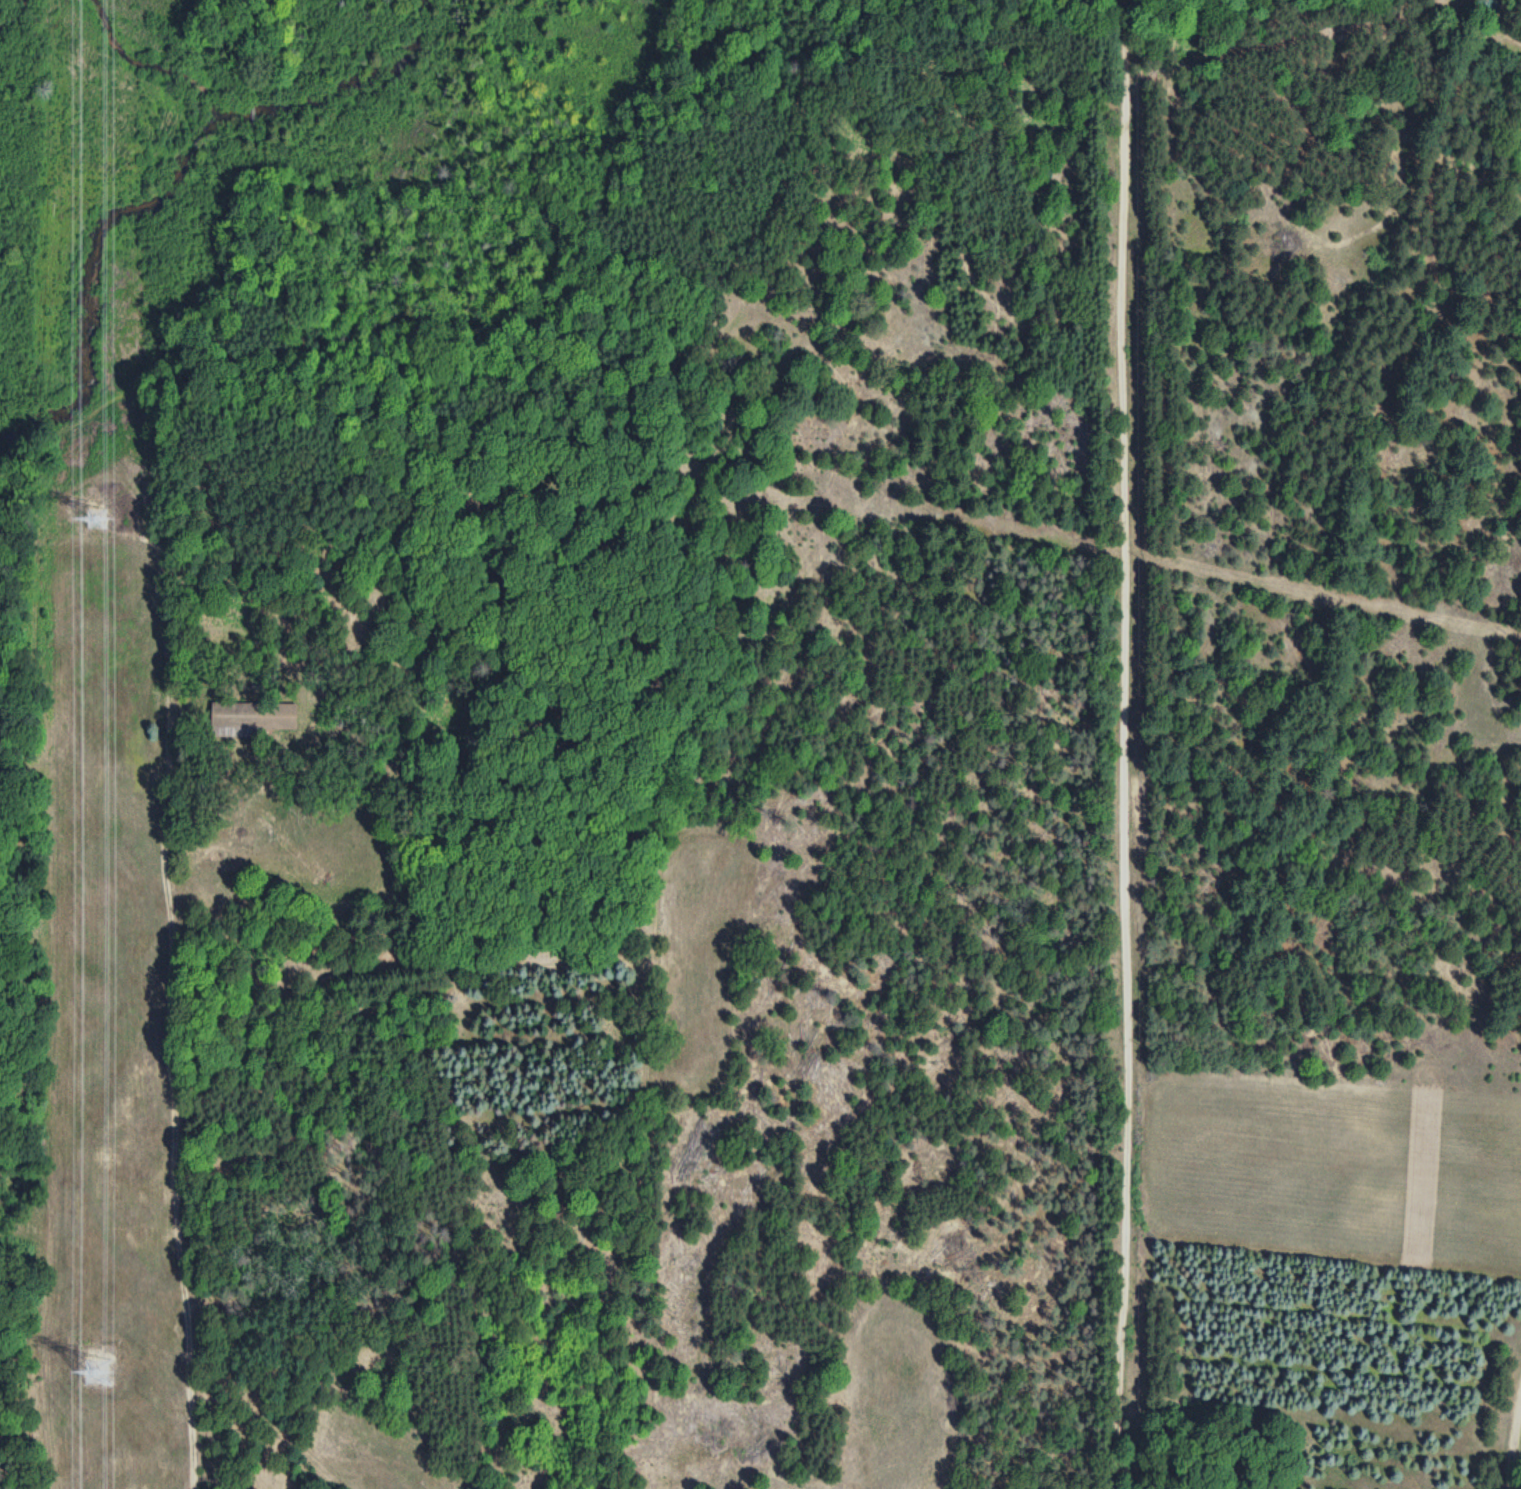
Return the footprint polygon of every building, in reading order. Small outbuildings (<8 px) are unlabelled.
[(210,702),(210,737),(300,736),(300,702),(210,702)]
